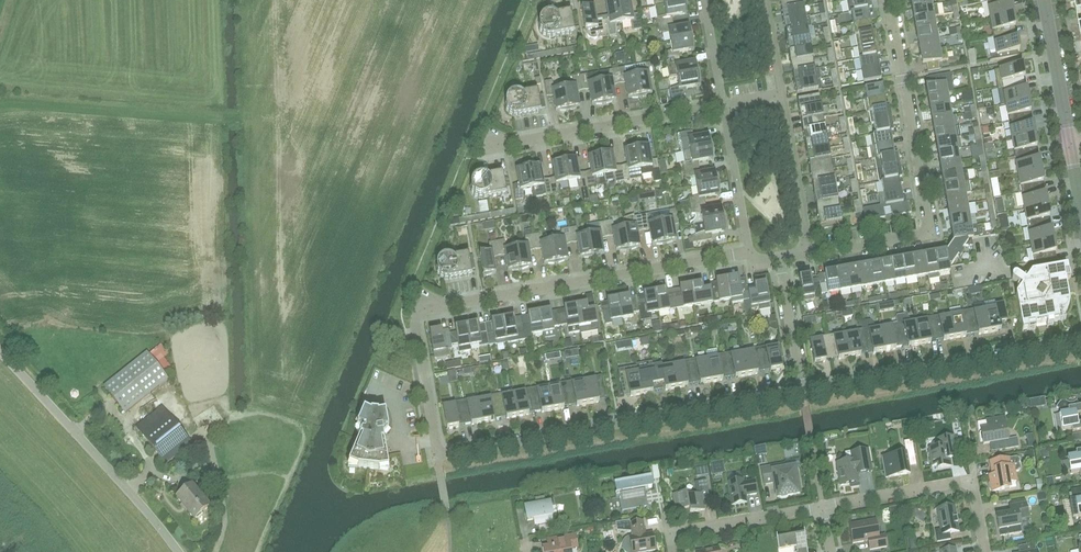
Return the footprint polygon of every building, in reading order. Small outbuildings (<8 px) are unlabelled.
[(615,24),(622,22),(618,0),(615,0),(606,3),(606,4),(609,17),(603,18),(603,21),(606,35),(610,35),(616,34),(615,25),(615,24)] [(631,0),(618,0),(622,22),(631,21),(634,30),(642,29),(639,15),(633,16),(631,0)] [(802,0),(781,0),(780,0),(782,11),(804,7),(802,0)] [(870,0),(851,0),(846,1),(848,12),(851,12),(854,11),(854,12),(872,8),(870,0)] [(931,0),(911,0),(913,9),(932,5),(931,0)] [(967,0),(966,9),(975,9),(975,0),(967,0)] [(1011,0),(997,0),(987,2),(990,19),(1013,15),(1011,0)] [(688,14),(688,1),(664,5),(655,7),(658,25),(672,22),(671,16),(687,14),(688,14)] [(937,4),(932,5),(913,9),(914,20),(934,16),(939,15),(937,4)] [(606,35),(603,21),(603,18),(597,19),(594,6),(594,5),(581,5),(581,8),(582,8),(586,32),(587,32),(587,33),(587,34),(587,35),(588,36),(589,37),(590,38),(591,39),(592,39),(594,39),(595,39),(597,38),(596,35),(598,35),(599,36),(606,35)] [(805,17),(804,7),(782,11),(784,21),(805,17)] [(871,21),(870,14),(873,14),(872,8),(854,12),(854,11),(851,12),(853,23),(853,24),(871,21)] [(575,33),(571,10),(548,14),(546,15),(545,15),(544,16),(543,17),(541,18),(540,19),(540,21),(539,21),(539,22),(539,23),(539,24),(538,25),(538,26),(538,27),(539,28),(539,29),(539,30),(540,31),(540,32),(541,33),(541,34),(542,35),(544,36),(545,36),(546,37),(547,37),(549,37),(550,38),(552,37),(575,33)] [(1016,33),(1013,15),(990,19),(993,37),(1016,33)] [(936,27),(934,16),(914,20),(916,31),(936,27)] [(807,28),(805,17),(784,21),(785,31),(807,28)] [(876,32),(875,26),(872,27),(871,21),(853,24),(853,23),(850,24),(853,36),(856,36),(856,35),(876,32)] [(694,37),(690,25),(689,25),(673,28),(672,22),(658,25),(660,33),(669,32),(671,41),(694,37)] [(938,38),(936,27),(916,31),(918,42),(938,38)] [(809,38),(807,28),(785,31),(787,42),(809,38)] [(878,43),(876,32),(856,35),(856,36),(858,47),(878,43)] [(1020,51),(1016,33),(993,37),(997,55),(991,56),(991,60),(1019,55),(1018,51),(1020,51)] [(694,50),(694,37),(671,41),(672,50),(663,53),(665,61),(678,58),(677,52),(693,50),(694,50)] [(811,48),(809,38),(787,42),(789,52),(811,48)] [(940,49),(938,38),(918,42),(920,53),(940,49)] [(880,55),(878,43),(858,47),(860,59),(880,55)] [(529,61),(584,51),(583,45),(528,55),(529,61)] [(813,59),(811,48),(789,52),(791,63),(813,59)] [(938,61),(942,61),(940,49),(920,53),(922,64),(927,63),(928,72),(940,70),(938,61)] [(879,67),(878,61),(881,60),(880,55),(860,59),(862,70),(879,67)] [(615,57),(616,65),(625,64),(625,56),(615,57)] [(700,73),(696,61),(679,64),(678,58),(665,61),(666,67),(668,69),(669,79),(677,77),(700,73)] [(815,69),(813,59),(791,63),(793,73),(815,69)] [(655,76),(653,62),(635,65),(641,98),(653,94),(652,93),(649,77),(655,76)] [(641,98),(635,65),(617,69),(619,82),(625,81),(628,97),(628,98),(641,98)] [(1025,83),(1022,65),(999,69),(1002,87),(1025,83)] [(881,79),(879,67),(862,70),(864,82),(881,79)] [(817,80),(820,79),(821,79),(819,68),(815,69),(793,73),(795,83),(817,80)] [(616,99),(613,83),(619,82),(617,69),(609,70),(609,80),(600,81),(605,104),(616,100),(616,99)] [(679,86),(670,89),(671,97),(672,97),(684,95),(685,95),(686,94),(686,88),(700,86),(701,86),(700,73),(677,77),(679,86)] [(954,93),(951,73),(929,77),(931,85),(926,86),(928,98),(948,94),(954,93)] [(605,104),(600,81),(592,83),(588,74),(581,75),(583,89),(589,88),(592,104),(592,105),(605,104)] [(580,106),(577,90),(583,89),(581,75),(573,76),(573,86),(564,88),(568,111),(580,107),(580,106)] [(817,80),(795,83),(797,94),(822,90),(820,79),(817,80)] [(568,111),(564,88),(556,89),(552,80),(544,81),(547,95),(553,94),(556,110),(556,111),(568,111)] [(1028,101),(1025,83),(1002,87),(1006,105),(1028,101)] [(885,97),(882,85),(865,88),(867,100),(885,97)] [(542,112),(538,90),(514,94),(512,94),(511,95),(510,96),(509,97),(508,97),(507,99),(506,100),(506,101),(506,102),(505,102),(505,104),(505,106),(505,107),(505,108),(506,109),(506,110),(506,111),(507,112),(508,113),(509,114),(510,115),(512,116),(513,116),(515,117),(517,117),(519,117),(542,112)] [(950,105),(948,94),(928,98),(930,109),(950,105)] [(684,95),(672,97),(673,103),(685,101),(684,95)] [(822,107),(820,96),(798,100),(800,111),(822,107)] [(889,108),(889,103),(886,103),(885,97),(867,100),(864,100),(866,112),(869,112),(889,108)] [(1031,118),(1028,101),(1006,105),(1009,122),(1031,118)] [(833,105),(825,105),(826,113),(834,113),(833,105)] [(952,116),(950,105),(930,109),(932,120),(952,116)] [(823,117),(822,107),(800,111),(801,121),(823,117)] [(892,120),(889,108),(869,112),(871,123),(874,123),(892,120)] [(956,115),(952,116),(932,120),(934,131),(958,126),(956,115)] [(825,128),(823,117),(801,121),(803,131),(825,128)] [(1035,136),(1031,118),(1009,122),(1012,140),(1035,136)] [(894,131),(892,120),(874,123),(874,124),(876,134),(894,131)] [(959,126),(958,126),(934,131),(936,142),(960,137),(961,137),(959,126)] [(827,138),(825,128),(803,131),(805,142),(827,138)] [(893,143),(892,137),(895,137),(894,131),(876,134),(870,135),(872,147),(893,143)] [(714,146),(709,134),(709,135),(692,138),(691,132),(678,134),(679,142),(680,142),(681,152),(714,146)] [(859,144),(870,141),(869,136),(857,139),(859,144)] [(1038,153),(1035,136),(1012,140),(1015,157),(1038,153)] [(962,148),(960,137),(936,142),(938,153),(958,149),(962,148)] [(829,148),(827,138),(805,142),(807,152),(829,148)] [(898,155),(897,149),(894,150),(893,143),(872,147),(870,147),(872,159),(875,159),(898,155)] [(995,157),(1013,155),(1012,143),(994,144),(995,157)] [(641,168),(636,145),(624,149),(625,150),(628,166),(622,167),(624,181),(632,179),(632,170),(641,168)] [(662,181),(658,161),(652,162),(649,146),(649,145),(636,145),(641,168),(642,175),(652,173),(654,182),(662,181)] [(698,168),(697,162),(713,159),(714,159),(714,146),(681,152),(683,162),(684,170),(698,168)] [(831,159),(829,148),(807,152),(809,163),(831,159)] [(960,160),(958,149),(938,153),(940,164),(960,160)] [(960,161),(978,161),(978,152),(971,152),(971,149),(960,150),(960,161)] [(604,175),(600,151),(588,156),(589,156),(592,173),(586,174),(588,187),(596,186),(596,176),(604,175)] [(616,168),(613,152),(613,151),(600,151),(604,175),(606,182),(616,180),(616,182),(624,181),(622,167),(616,168)] [(1041,171),(1038,153),(1015,157),(1018,175),(1041,171)] [(900,166),(898,155),(875,159),(877,171),(882,170),(882,169),(900,166)] [(568,181),(564,158),(552,162),(553,163),(555,179),(550,180),(552,194),(560,192),(560,183),(568,181)] [(580,175),(577,158),(564,158),(568,181),(577,180),(580,189),(588,187),(586,174),(580,175)] [(833,169),(831,159),(809,163),(811,173),(833,169)] [(962,171),(960,160),(940,164),(942,175),(962,171)] [(532,188),(528,164),(516,169),(519,185),(513,187),(516,200),(524,199),(524,189),(532,188)] [(552,194),(550,180),(544,181),(541,165),(541,164),(528,164),(532,188),(534,197),(552,194)] [(885,181),(902,178),(900,166),(882,169),(882,170),(877,171),(879,182),(882,181),(884,181),(885,181)] [(720,182),(716,170),(715,171),(699,174),(698,168),(684,170),(685,178),(695,178),(697,187),(701,186),(720,182)] [(835,180),(833,169),(811,173),(813,184),(835,180)] [(967,170),(962,171),(942,175),(944,186),(969,181),(967,170)] [(1044,188),(1041,171),(1018,175),(1021,192),(1044,188)] [(507,195),(503,172),(479,176),(478,176),(477,177),(475,178),(474,179),(473,179),(472,181),(472,182),(471,182),(471,184),(470,185),(470,186),(470,188),(470,190),(471,190),(471,191),(471,192),(472,193),(472,194),(473,195),(474,196),(475,197),(477,198),(478,198),(480,199),(482,199),(484,199),(507,195)] [(901,190),(900,184),(903,183),(902,178),(885,181),(884,181),(882,181),(884,193),(901,190)] [(836,190),(835,180),(813,184),(814,194),(836,190)] [(971,192),(969,181),(944,186),(946,197),(966,193),(971,192)] [(720,195),(720,182),(701,186),(697,187),(698,195),(689,198),(691,206),(704,204),(703,198),(719,195),(720,195)] [(1047,206),(1044,188),(1021,192),(1024,210),(1047,206)] [(838,200),(836,190),(814,194),(816,204),(838,200)] [(907,201),(905,196),(902,196),(901,190),(884,193),(878,194),(880,205),(886,204),(886,205),(907,201)] [(968,204),(966,193),(946,197),(948,208),(968,204)] [(840,211),(838,200),(816,204),(818,215),(840,211)] [(911,213),(907,201),(886,205),(886,204),(880,205),(863,208),(866,221),(872,220),(885,217),(884,209),(890,208),(893,216),(911,213)] [(726,218),(722,207),(721,207),(705,210),(704,204),(691,206),(692,214),(695,214),(695,216),(695,217),(695,218),(694,219),(694,220),(693,221),(693,224),(694,224),(703,223),(726,218)] [(969,215),(968,204),(948,208),(950,219),(969,215)] [(1050,223),(1047,206),(1024,210),(1028,227),(1050,223)] [(516,214),(515,208),(450,219),(451,226),(516,214)] [(659,212),(661,221),(665,244),(677,240),(674,223),(680,222),(677,209),(659,212)] [(843,226),(840,211),(818,215),(821,230),(843,226)] [(665,244),(661,221),(659,212),(648,214),(641,215),(643,229),(649,228),(652,244),(652,245),(665,244)] [(643,229),(641,215),(633,216),(633,215),(623,218),(625,228),(625,232),(629,251),(641,247),(640,246),(638,230),(643,229)] [(950,219),(952,230),(971,226),(969,215),(950,219)] [(703,223),(704,231),(688,237),(689,244),(711,240),(710,234),(726,231),(727,231),(726,218),(703,223)] [(629,251),(625,232),(625,228),(616,229),(613,220),(605,222),(607,235),(613,234),(616,250),(616,251),(629,251)] [(604,252),(601,236),(607,235),(605,222),(597,223),(597,233),(588,234),(589,238),(593,257),(605,253),(604,252)] [(1053,241),(1050,223),(1028,227),(1031,245),(1053,241)] [(979,237),(977,225),(971,226),(952,230),(954,241),(967,238),(967,239),(972,238),(979,237)] [(593,257),(589,238),(588,234),(580,236),(577,227),(569,228),(571,242),(577,241),(580,257),(593,257)] [(568,259),(565,243),(571,242),(569,228),(561,229),(561,239),(552,241),(553,245),(557,264),(568,259)] [(557,264),(553,245),(552,241),(544,242),(540,233),(533,235),(535,248),(541,247),(544,263),(544,264),(557,264)] [(532,265),(529,249),(535,248),(533,235),(525,236),(525,245),(516,247),(517,251),(521,270),(532,266),(532,265)] [(972,238),(967,239),(967,238),(954,241),(946,252),(949,265),(951,264),(952,265),(958,256),(960,258),(964,251),(962,250),(965,245),(973,245),(972,238)] [(521,270),(517,251),(516,247),(508,249),(504,240),(497,241),(499,255),(505,253),(508,270),(521,270)] [(496,272),(493,256),(499,255),(497,241),(489,242),(489,252),(480,254),(483,274),(484,277),(496,272)] [(1057,259),(1053,241),(1031,245),(1034,263),(1057,259)] [(939,273),(950,271),(949,265),(946,252),(935,254),(939,273)] [(473,276),(469,253),(445,257),(444,257),(442,258),(441,259),(440,260),(439,261),(438,262),(437,263),(437,264),(436,265),(436,267),(436,269),(436,271),(437,272),(437,273),(438,274),(439,275),(440,277),(441,278),(443,279),(445,279),(446,280),(448,280),(450,280),(473,276)] [(940,278),(939,273),(935,254),(924,255),(928,275),(929,280),(940,278)] [(928,275),(924,255),(913,257),(917,277),(928,275)] [(917,277),(913,257),(902,259),(906,279),(917,277)] [(906,279),(902,259),(891,261),(895,281),(906,279)] [(895,281),(891,261),(880,263),(884,283),(895,281)] [(884,283),(880,263),(869,265),(873,285),(884,283)] [(873,285),(869,265),(858,267),(862,287),(873,285)] [(862,287),(858,267),(847,269),(851,289),(862,287)] [(1069,301),(1067,293),(1065,281),(1069,281),(1067,267),(1031,273),(1025,282),(1017,276),(1016,275),(1015,275),(1014,276),(1013,276),(1013,277),(1012,277),(1012,278),(1012,279),(1012,280),(1013,281),(1022,287),(1016,296),(1017,301),(1019,315),(1022,331),(1036,329),(1035,325),(1059,320),(1058,315),(1061,315),(1063,314),(1064,313),(1066,312),(1066,311),(1067,310),(1068,308),(1068,307),(1069,305),(1069,304),(1069,303),(1069,302),(1069,301)] [(851,289),(847,269),(836,271),(840,291),(851,289)] [(840,291),(836,271),(825,273),(825,278),(819,279),(820,284),(819,284),(821,290),(821,294),(828,293),(840,291)] [(821,290),(819,284),(820,284),(819,279),(812,280),(811,276),(800,278),(803,300),(805,301),(814,300),(815,298),(814,292),(821,290)] [(749,291),(748,288),(747,280),(746,277),(739,278),(739,277),(728,279),(731,299),(732,303),(750,300),(749,296),(749,292),(749,291)] [(731,299),(728,279),(709,283),(713,302),(731,299)] [(713,302),(709,283),(691,286),(695,305),(713,302)] [(771,308),(770,303),(766,284),(754,286),(755,287),(748,288),(749,291),(749,292),(749,296),(750,300),(751,309),(758,308),(759,310),(771,308)] [(695,305),(691,286),(673,289),(677,309),(695,305)] [(677,309),(673,289),(655,292),(658,312),(677,309)] [(658,312),(655,292),(644,294),(644,299),(638,300),(640,311),(639,311),(641,320),(651,319),(650,313),(658,312)] [(580,334),(599,331),(592,294),(585,295),(586,301),(583,303),(583,305),(576,307),(579,326),(580,332),(580,334)] [(640,311),(638,300),(631,301),(630,297),(619,299),(622,318),(633,316),(633,313),(639,311),(640,311)] [(622,318),(619,299),(607,301),(600,303),(602,311),(603,311),(605,323),(611,322),(611,320),(622,318)] [(1017,301),(1009,302),(1011,316),(1019,315),(1017,301)] [(1007,328),(1003,304),(996,305),(996,307),(986,309),(990,332),(1001,330),(1001,329),(1007,328)] [(579,326),(576,307),(564,309),(565,313),(558,314),(560,326),(567,324),(569,334),(580,332),(579,326)] [(990,332),(986,309),(975,311),(975,309),(968,310),(972,334),(978,333),(978,334),(990,332)] [(972,334),(968,310),(961,311),(961,314),(951,315),(955,338),(966,336),(966,335),(972,334)] [(560,326),(558,314),(552,315),(551,311),(539,313),(543,332),(544,338),(555,336),(554,327),(560,326)] [(543,332),(539,313),(528,315),(528,316),(521,317),(525,339),(533,338),(533,334),(543,332)] [(920,345),(916,322),(913,322),(906,314),(896,316),(898,323),(902,346),(908,345),(908,347),(920,345)] [(955,338),(951,315),(940,317),(940,315),(933,316),(937,340),(943,339),(943,340),(955,338)] [(937,340),(933,316),(926,318),(926,320),(916,322),(920,345),(931,343),(931,341),(937,340)] [(525,339),(521,317),(515,318),(515,317),(503,319),(507,342),(525,339)] [(809,317),(803,318),(804,325),(811,324),(809,317)] [(507,342),(503,319),(492,322),(485,323),(485,324),(489,344),(489,346),(496,344),(507,342)] [(885,351),(881,328),(878,328),(870,320),(861,322),(863,329),(867,353),(873,352),(873,353),(885,351)] [(902,346),(898,323),(891,324),(891,326),(881,328),(885,351),(896,349),(896,347),(902,346)] [(489,344),(485,324),(478,325),(478,324),(467,326),(470,345),(479,344),(480,346),(489,344)] [(471,350),(470,345),(467,326),(455,328),(456,329),(449,330),(451,345),(458,344),(460,352),(471,350)] [(867,353),(863,329),(856,330),(856,332),(846,334),(850,357),(861,355),(861,354),(867,353)] [(451,345),(449,330),(442,332),(442,330),(430,332),(435,358),(450,356),(449,349),(452,349),(451,345)] [(850,357),(846,334),(835,336),(834,334),(828,335),(832,359),(838,358),(838,359),(850,357)] [(832,359),(828,335),(821,336),(821,339),(810,341),(814,363),(826,361),(826,360),(832,359)] [(125,413),(168,379),(164,373),(171,367),(163,357),(169,353),(162,345),(149,355),(148,353),(105,387),(125,413)] [(782,369),(778,346),(767,348),(766,346),(760,347),(762,362),(764,371),(770,370),(770,371),(782,369)] [(762,362),(760,347),(753,349),(753,351),(743,353),(744,362),(747,376),(758,374),(758,372),(764,371),(762,362)] [(747,376),(744,362),(743,353),(732,355),(731,352),(725,354),(726,362),(729,377),(735,376),(735,378),(747,376)] [(729,377),(726,362),(725,354),(718,355),(718,357),(708,359),(708,362),(712,382),(723,380),(723,378),(729,377)] [(712,382),(708,362),(708,359),(697,361),(696,359),(690,360),(690,362),(694,383),(700,382),(700,384),(712,382)] [(694,383),(690,362),(690,360),(683,361),(683,363),(672,365),(677,388),(688,386),(688,385),(694,383)] [(677,388),(672,365),(662,367),(661,365),(655,366),(659,390),(665,389),(665,390),(677,388)] [(637,366),(619,369),(623,396),(630,395),(630,396),(642,394),(637,371),(637,366)] [(659,390),(655,366),(648,367),(648,369),(637,371),(642,394),(653,392),(653,391),(659,390)] [(472,370),(474,379),(481,378),(479,368),(472,370)] [(605,399),(601,376),(594,377),(594,379),(584,381),(588,404),(599,402),(598,401),(605,399)] [(588,404),(584,381),(573,383),(573,381),(566,382),(570,406),(576,404),(576,406),(588,404)] [(570,406),(566,382),(559,383),(559,385),(549,387),(553,410),(564,408),(564,407),(570,406)] [(553,410),(549,387),(538,389),(538,387),(531,388),(535,412),(541,411),(541,412),(553,410)] [(535,412),(531,388),(524,389),(524,391),(514,393),(518,416),(529,414),(529,413),(535,412)] [(518,416),(514,393),(503,395),(503,393),(496,394),(500,418),(506,417),(506,418),(518,416)] [(500,418),(496,394),(489,396),(489,398),(479,400),(483,423),(494,421),(494,419),(500,418)] [(483,423),(479,400),(468,402),(468,399),(461,401),(465,424),(471,423),(471,425),(483,423)] [(1027,399),(1019,401),(1019,403),(1020,409),(1028,408),(1027,401),(1027,399)] [(1075,415),(1080,414),(1080,406),(1076,401),(1077,400),(1076,401),(1075,401),(1074,402),(1073,403),(1071,403),(1070,403),(1069,403),(1068,403),(1066,401),(1065,401),(1064,401),(1063,401),(1062,401),(1061,402),(1060,402),(1059,403),(1056,407),(1056,408),(1057,407),(1062,411),(1063,412),(1060,413),(1063,431),(1072,429),(1072,432),(1080,431),(1080,423),(1077,423),(1075,415)] [(152,401),(141,407),(146,416),(157,409),(152,401)] [(465,424),(461,401),(454,402),(454,404),(443,406),(447,429),(459,427),(459,425),(465,424)] [(391,419),(391,418),(391,416),(390,414),(389,412),(388,411),(387,410),(386,409),(385,408),(384,407),(382,406),(381,406),(380,405),(378,405),(377,407),(374,406),(374,404),(371,404),(370,405),(368,405),(367,406),(365,407),(363,408),(362,408),(361,410),(360,411),(359,412),(358,413),(358,415),(357,417),(356,418),(356,420),(356,422),(356,423),(356,425),(357,427),(357,428),(358,430),(359,431),(359,432),(360,433),(361,435),(371,436),(374,436),(383,437),(385,436),(386,435),(387,434),(388,433),(388,432),(389,431),(390,430),(390,428),(391,427),(391,426),(391,425),(392,423),(392,422),(392,420),(391,419)] [(192,443),(164,406),(138,426),(166,463),(192,443)] [(1008,439),(1005,417),(987,420),(987,421),(978,422),(979,430),(981,429),(982,433),(980,433),(981,441),(983,441),(984,444),(998,441),(1000,450),(1019,447),(1017,437),(1008,439)] [(1072,434),(1073,441),(1080,440),(1080,433),(1072,434)] [(358,467),(371,436),(361,435),(349,464),(358,467)] [(379,470),(374,436),(371,436),(358,467),(379,470)] [(389,468),(383,437),(374,436),(379,470),(389,468)] [(958,458),(957,451),(954,436),(937,439),(938,447),(929,448),(932,466),(937,465),(938,468),(952,466),(950,459),(958,458)] [(1046,439),(1036,442),(1038,448),(1048,445),(1046,439)] [(910,473),(909,467),(916,465),(912,440),(904,442),(906,453),(882,457),(886,478),(910,473)] [(766,454),(765,448),(764,446),(754,448),(755,450),(756,456),(763,454),(766,454)] [(858,474),(871,471),(872,471),(868,449),(850,452),(852,460),(836,463),(840,486),(850,484),(851,487),(859,486),(859,482),(858,474)] [(1076,451),(1076,455),(1067,456),(1071,474),(1079,472),(1080,476),(1080,475),(1080,450),(1076,451)] [(763,454),(756,456),(758,465),(765,464),(763,454)] [(1017,481),(1015,472),(1019,471),(1021,469),(1021,467),(1020,459),(1019,457),(1017,457),(990,461),(993,475),(989,475),(990,483),(989,483),(990,490),(992,490),(992,491),(1010,488),(1009,482),(1017,481)] [(722,472),(720,462),(711,463),(713,474),(722,472)] [(800,482),(799,478),(796,476),(795,467),(785,469),(784,464),(761,469),(764,484),(775,482),(778,497),(781,499),(787,498),(789,495),(799,493),(798,485),(800,482)] [(648,507),(645,492),(647,491),(646,488),(652,487),(650,478),(631,482),(631,481),(623,482),(623,483),(616,485),(618,494),(616,494),(616,497),(620,496),(622,511),(648,507)] [(1045,489),(1058,488),(1058,479),(1045,480),(1045,489)] [(705,510),(703,499),(710,498),(707,480),(700,481),(702,493),(688,496),(687,492),(673,494),(676,511),(689,509),(690,513),(705,510)] [(757,494),(755,480),(744,482),(743,480),(728,482),(732,505),(747,502),(746,496),(757,494)] [(211,507),(194,485),(178,497),(196,520),(211,507)] [(1071,490),(1073,500),(1070,500),(1073,518),(1080,517),(1080,488),(1071,490)] [(535,498),(536,505),(525,506),(528,521),(533,520),(535,527),(553,524),(551,516),(553,516),(551,502),(546,503),(544,497),(535,498)] [(1022,532),(1021,526),(1019,519),(1029,517),(1026,503),(1009,506),(1010,513),(996,515),(1000,536),(1022,532)] [(959,531),(954,505),(937,508),(941,529),(935,530),(937,542),(951,539),(950,533),(959,531)] [(879,536),(876,519),(850,524),(853,543),(868,541),(870,550),(887,547),(885,535),(879,536)] [(652,533),(646,534),(643,521),(630,523),(629,520),(615,522),(617,531),(631,532),(632,536),(630,537),(626,538),(624,540),(622,543),(623,550),(625,551),(644,551),(655,550),(652,533)] [(804,532),(776,537),(778,550),(793,548),(794,551),(808,551),(804,532)] [(571,548),(578,547),(576,533),(546,538),(547,545),(543,546),(544,551),(571,551),(571,548)]
